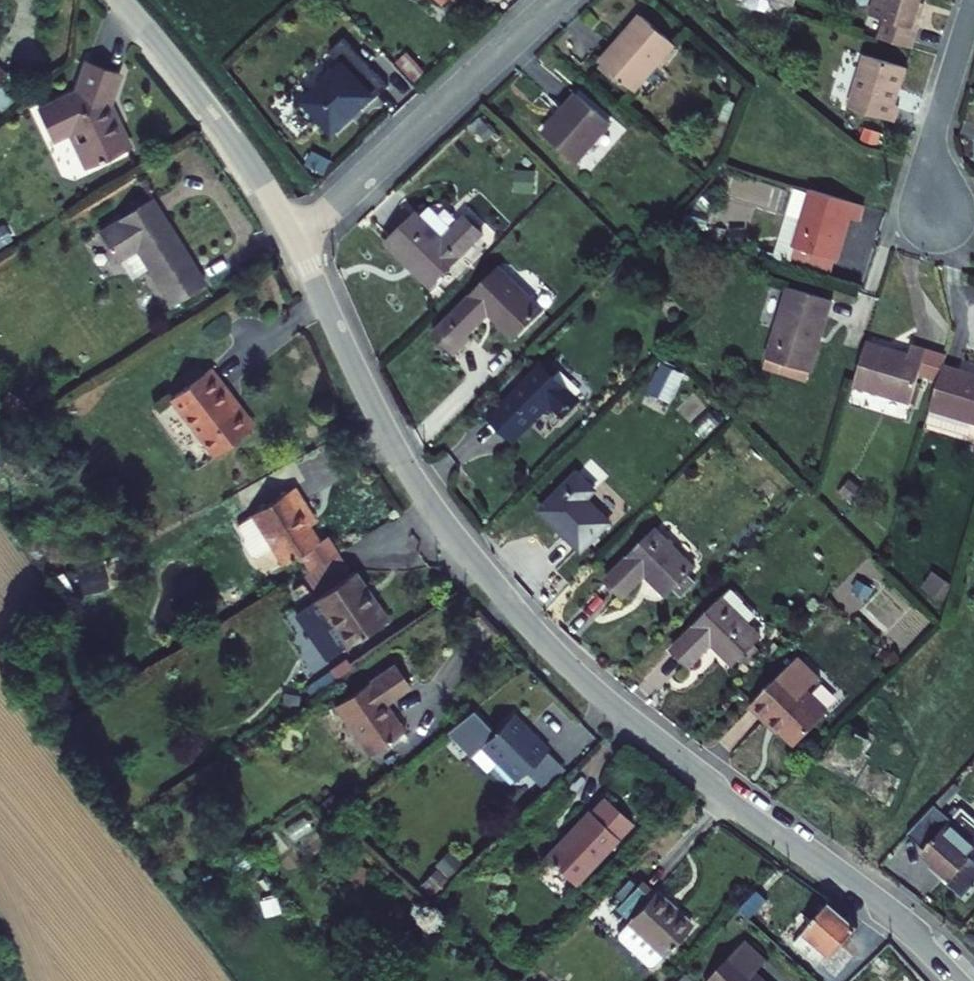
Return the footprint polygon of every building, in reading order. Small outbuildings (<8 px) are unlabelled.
[(878,37),(913,49),(920,29),(928,3),(923,2),(924,0),(874,0),(870,12),(885,17),(878,37)] [(677,44),(640,11),(599,58),(637,90),(677,44)] [(301,100),(335,136),(380,93),(390,84),(345,36),(330,50),(342,62),(301,100)] [(848,106),(896,121),(900,106),(896,104),(909,66),(865,52),(848,106)] [(83,168),(131,145),(112,105),(123,73),(85,60),(76,89),(36,107),(53,142),(67,135),(83,168)] [(577,92),(543,131),(579,163),(614,124),(577,92)] [(796,246),(790,266),(829,278),(836,258),(839,260),(852,219),(862,222),(867,205),(810,187),(792,245),(796,246)] [(170,305),(207,283),(155,197),(99,231),(118,262),(137,250),(170,305)] [(385,244),(432,289),(487,233),(466,213),(444,236),(417,210),(385,244)] [(433,330),(456,355),(474,339),(469,333),(488,315),(514,341),(546,311),(502,265),(433,330)] [(763,368),(806,382),(810,371),(812,372),(835,300),(785,284),(762,357),(766,358),(763,368)] [(944,363),(946,354),(927,348),(912,343),(909,350),(868,338),(853,386),(910,404),(919,374),(938,380),(944,363)] [(551,352),(487,416),(515,443),(551,406),(563,418),(581,400),(577,395),(585,386),(551,352)] [(944,363),(938,380),(929,409),(973,423),(973,372),(944,363)] [(169,399),(213,458),(257,425),(212,366),(169,399)] [(537,509),(583,554),(616,521),(592,498),(601,489),(578,468),(537,509)] [(310,573),(339,554),(328,535),(320,541),(310,526),(318,521),(295,486),(250,515),(282,565),(298,555),(310,573)] [(605,579),(626,599),(648,577),(668,596),(698,565),(657,525),(605,579)] [(314,599),(345,647),(389,619),(357,571),(353,574),(339,554),(310,573),(306,575),(319,596),(314,599)] [(104,568),(78,571),(80,590),(107,587),(104,568)] [(922,588),(945,599),(953,583),(930,571),(922,588)] [(671,648),(692,669),(714,646),(734,666),(764,635),(724,595),(671,648)] [(751,706),(796,748),(832,710),(810,689),(822,676),(799,655),(751,706)] [(368,755),(407,729),(388,702),(412,686),(395,662),(333,705),(368,755)] [(544,792),(567,770),(547,750),(550,747),(515,711),(479,746),(515,782),(525,772),(544,792)] [(543,855),(576,885),(621,838),(634,823),(603,794),(589,809),(588,807),(543,855)] [(960,899),(973,883),(973,857),(972,855),(973,852),(973,819),(960,807),(950,817),(933,802),(905,833),(922,849),(918,854),(931,866),(927,869),(960,899)] [(652,896),(639,884),(616,907),(629,919),(627,921),(619,929),(619,936),(647,963),(653,963),(661,956),(694,923),(660,888),(652,896)] [(794,944),(818,965),(829,953),(834,957),(861,927),(831,901),(805,931),(794,944)] [(760,973),(771,961),(748,940),(709,980),(769,980),(760,973)]
